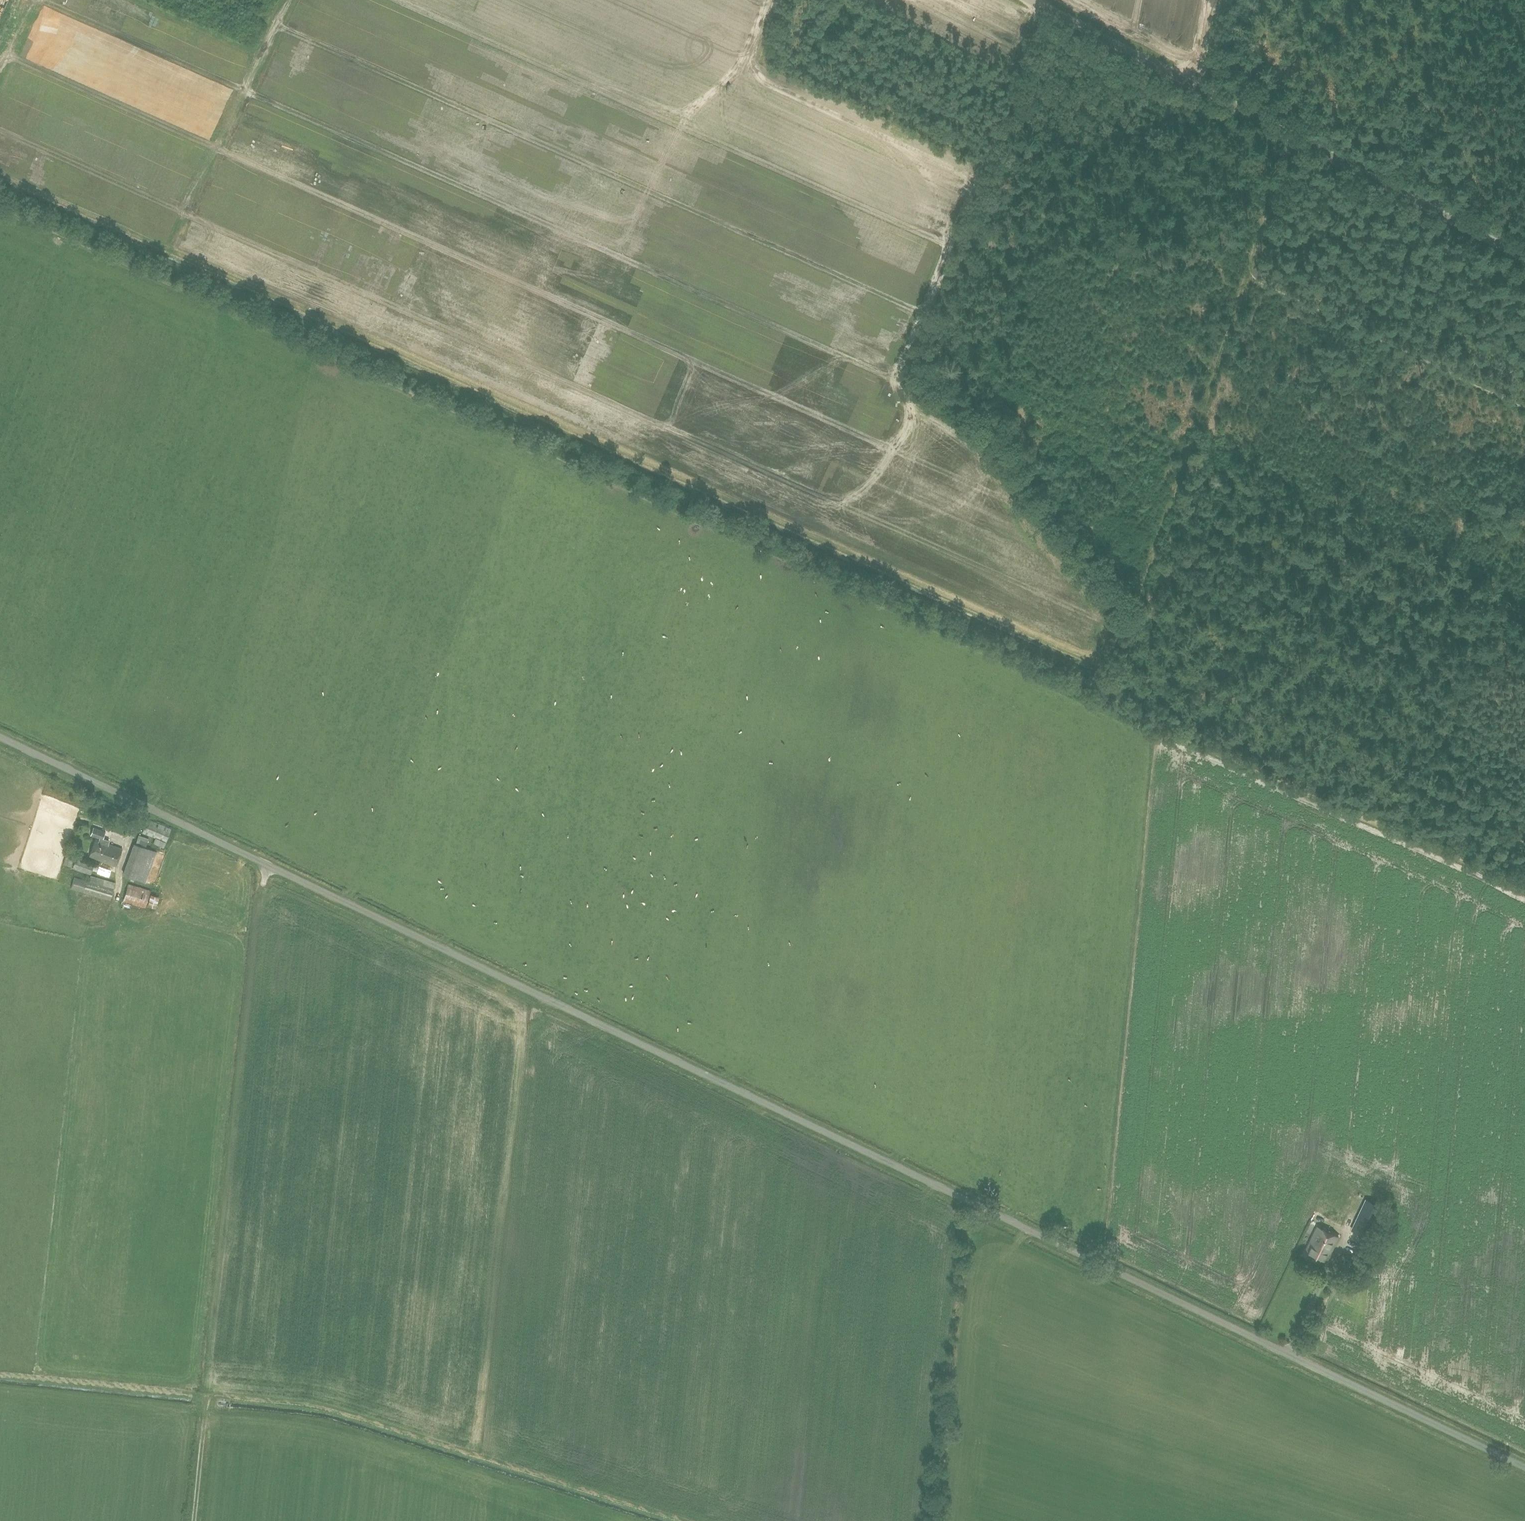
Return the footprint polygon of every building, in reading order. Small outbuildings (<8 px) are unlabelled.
[(123,818),(125,813),(104,803),(101,809),(111,813),(123,818)] [(166,842),(171,829),(147,819),(142,831),(155,837),(153,843),(163,847),(166,841),(166,842)] [(109,840),(103,838),(106,831),(94,827),(91,835),(100,838),(99,840),(96,839),(90,855),(116,866),(123,848),(108,843),(109,840)] [(146,847),(148,838),(138,834),(135,843),(133,842),(125,866),(127,866),(124,874),(145,882),(156,851),(146,847)] [(90,874),(94,864),(76,857),(72,868),(90,874)] [(115,882),(90,875),(89,881),(74,876),(70,888),(110,900),(115,882)] [(145,908),(151,889),(128,883),(123,901),(121,907),(129,910),(132,904),(145,908)] [(156,908),(159,896),(150,893),(147,905),(156,908)] [(1368,1237),(1379,1214),(1363,1206),(1352,1229),(1357,1232),(1363,1234),(1368,1237)] [(1324,1265),(1338,1236),(1317,1226),(1318,1226),(1311,1223),(1308,1230),(1314,1233),(1304,1255),(1324,1265)]
